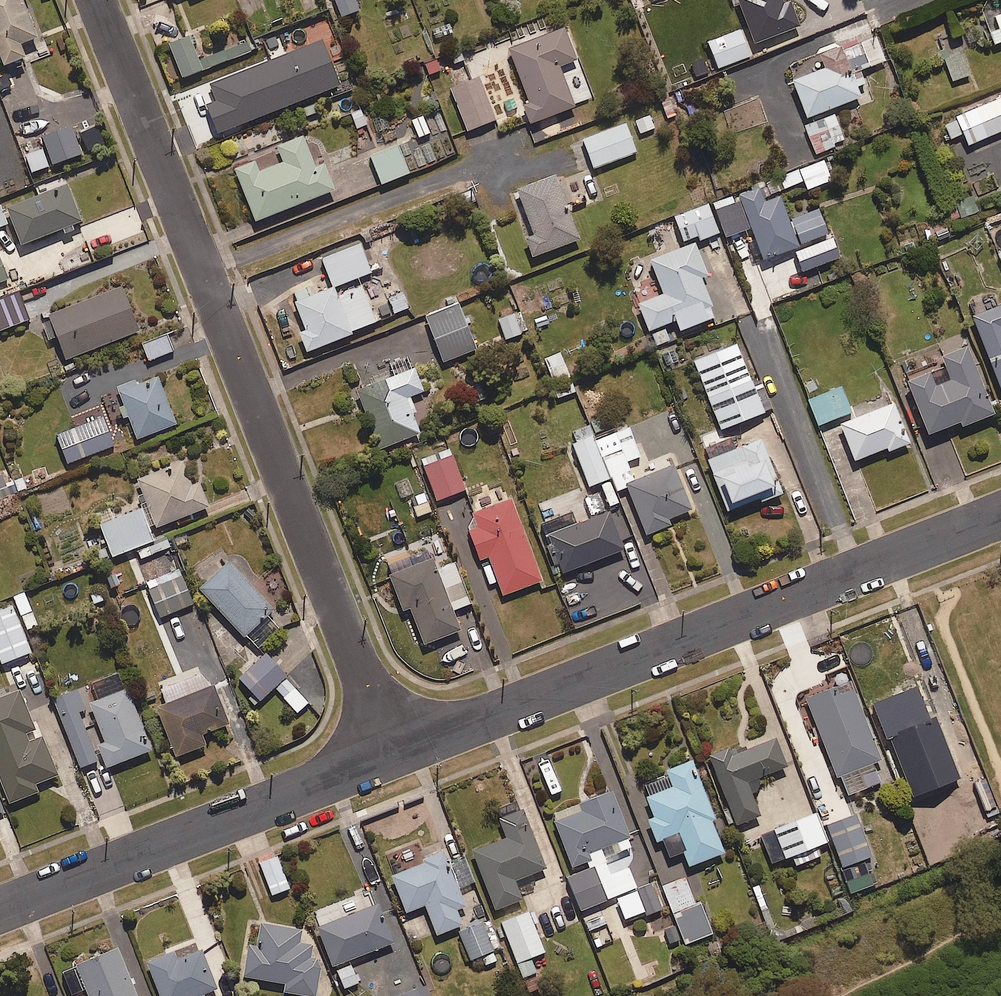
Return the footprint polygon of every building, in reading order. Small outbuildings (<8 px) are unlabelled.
[(2,67),(23,59),(18,46),(36,40),(21,1),(24,0),(0,0),(0,63),(2,67)] [(357,12),(353,0),(333,0),(339,18),(357,12)] [(741,10),(754,44),(799,28),(789,2),(782,5),(781,0),(738,0),(741,10)] [(981,15),(994,47),(1000,44),(1000,7),(981,15)] [(526,103),(521,105),(529,125),(574,108),(573,103),(592,95),(579,60),(576,62),(563,28),(507,50),(526,103)] [(749,58),(738,30),(706,43),(695,47),(700,61),(690,64),(696,79),(749,58)] [(859,72),(885,62),(872,30),(817,51),(824,70),(792,83),(806,120),(860,99),(856,88),(864,85),(859,72)] [(181,79),(201,71),(187,37),(167,45),(181,79)] [(206,69),(250,52),(246,42),(202,59),(206,69)] [(972,76),(964,55),(944,62),(952,83),(972,76)] [(444,73),(437,57),(422,63),(428,79),(444,73)] [(467,132),(495,121),(478,79),(450,90),(467,132)] [(954,121),(967,149),(1000,134),(1000,100),(954,121)] [(370,128),(362,106),(347,112),(354,133),(370,128)] [(654,131),(647,112),(634,117),(641,136),(654,131)] [(429,135),(422,116),(410,120),(417,139),(429,135)] [(814,156),(845,144),(834,116),(803,129),(814,156)] [(634,155),(624,125),(582,140),(592,170),(634,155)] [(51,166),(80,156),(69,126),(41,136),(51,166)] [(323,166),(314,169),(301,138),(251,158),(231,166),(254,223),(333,192),(323,166)] [(408,176),(397,144),(336,165),(348,197),(408,176)] [(30,174),(47,168),(41,152),(24,157),(30,174)] [(812,189),(829,182),(822,162),(804,169),(812,189)] [(537,256),(578,241),(555,177),(514,192),(537,256)] [(5,209),(19,246),(60,231),(63,237),(73,233),(71,227),(80,223),(66,185),(5,209)] [(764,263),(830,234),(819,208),(789,222),(779,198),(765,204),(758,189),(735,199),(764,263)] [(723,231),(742,223),(732,198),(713,206),(723,231)] [(707,206),(673,219),(683,245),(697,239),(698,242),(717,235),(707,206)] [(1000,239),(1000,222),(992,226),(999,240),(1000,239)] [(375,326),(356,279),(370,274),(358,245),(321,260),(333,289),(313,297),(310,287),(290,295),(304,331),(298,334),(306,354),(375,326)] [(700,280),(707,277),(694,245),(649,263),(663,296),(638,306),(648,333),(675,322),(680,333),(715,319),(700,280)] [(139,332),(121,287),(45,319),(63,363),(139,332)] [(15,292),(0,299),(0,333),(27,321),(15,292)] [(393,315),(407,309),(401,294),(387,300),(393,315)] [(475,351),(457,304),(424,317),(442,364),(475,351)] [(972,318),(1000,394),(1000,307),(972,318)] [(505,341),(526,332),(519,313),(498,321),(505,341)] [(148,362),(172,352),(166,336),(142,345),(148,362)] [(693,363),(721,432),(763,415),(751,384),(735,345),(693,363)] [(941,361),(945,370),(931,375),(908,385),(929,437),(960,425),(961,429),(994,417),(968,350),(941,361)] [(557,399),(572,394),(561,355),(545,359),(557,399)] [(409,399),(422,393),(407,357),(389,365),(394,378),(351,396),(374,453),(419,435),(412,417),(416,416),(409,399)] [(136,441),(174,426),(156,378),(138,385),(137,382),(116,390),(136,441)] [(818,427),(851,414),(840,388),(808,402),(818,427)] [(888,453),(909,446),(893,405),(840,426),(854,463),(887,450),(888,453)] [(111,447),(100,419),(55,437),(65,465),(111,447)] [(627,426),(594,438),(610,480),(611,479),(617,493),(625,490),(624,487),(633,483),(626,463),(638,458),(627,426)] [(588,488),(610,480),(594,438),(572,446),(588,488)] [(760,442),(707,463),(726,511),(757,498),(760,504),(781,496),(760,442)] [(436,502),(464,491),(448,449),(420,460),(436,502)] [(198,485),(190,488),(180,464),(133,483),(152,531),(208,509),(198,485)] [(624,487),(625,490),(642,537),(669,527),(667,521),(690,513),(673,468),(633,483),(624,487)] [(16,495),(27,491),(23,478),(5,484),(2,476),(0,476),(0,500),(16,495)] [(430,514),(425,495),(411,498),(415,518),(430,514)] [(502,597),(541,583),(511,502),(480,513),(462,520),(477,560),(487,557),(502,597)] [(138,507),(110,518),(108,511),(93,517),(109,559),(152,543),(138,507)] [(559,577),(623,552),(609,514),(576,526),(571,514),(540,526),(559,577)] [(454,564),(435,571),(427,548),(384,565),(402,612),(407,610),(422,647),(460,633),(452,613),(470,606),(454,564)] [(272,611),(227,563),(198,590),(243,638),(244,636),(257,650),(277,631),(265,618),(272,611)] [(193,606),(181,576),(147,590),(160,620),(193,606)] [(26,631),(36,627),(23,594),(12,598),(26,631)] [(29,655),(10,605),(0,609),(0,667),(29,655)] [(308,704),(264,655),(236,681),(250,696),(247,699),(254,707),(273,689),(281,698),(296,715),(308,704)] [(201,737),(227,726),(212,686),(203,682),(198,669),(157,685),(165,705),(155,709),(174,759),(205,748),(201,737)] [(845,669),(831,675),(836,688),(828,691),(805,700),(843,799),(880,784),(873,766),(881,762),(845,669)] [(915,739),(934,731),(916,686),(871,705),(886,743),(912,732),(915,739)] [(18,693),(5,698),(2,690),(0,691),(0,787),(8,806),(37,795),(34,787),(56,778),(41,738),(27,743),(24,735),(33,731),(18,693)] [(105,771),(150,752),(125,690),(106,698),(86,706),(102,745),(96,747),(105,771)] [(77,714),(84,711),(76,692),(52,701),(78,770),(96,763),(77,714)] [(735,756),(732,749),(708,759),(728,807),(736,827),(759,818),(752,799),(759,780),(786,769),(775,740),(735,756)] [(919,750),(907,755),(903,744),(887,750),(899,779),(909,775),(927,768),(919,750)] [(691,763),(666,773),(639,783),(652,819),(646,821),(654,843),(677,834),(690,868),(723,855),(711,823),(714,821),(691,763)] [(760,832),(774,865),(790,859),(793,868),(821,857),(818,848),(827,844),(799,775),(772,786),(787,821),(760,832)] [(633,850),(611,794),(550,818),(571,870),(583,865),(586,872),(568,879),(580,912),(615,899),(637,890),(629,870),(610,877),(604,861),(633,850)] [(544,871),(521,811),(498,820),(505,839),(471,853),(494,912),(521,902),(514,883),(544,871)] [(863,862),(870,859),(855,817),(826,827),(847,884),(868,876),(863,862)] [(455,913),(465,909),(442,853),(389,875),(405,915),(424,907),(436,937),(461,927),(455,913)] [(271,897),(288,890),(276,858),(259,865),(271,897)] [(699,904),(694,906),(684,880),(662,888),(684,946),(711,936),(699,904)] [(643,888),(637,890),(615,899),(624,921),(645,913),(647,919),(662,913),(651,885),(643,888)] [(317,931),(342,991),(357,984),(350,969),(348,964),(393,944),(371,894),(347,904),(352,916),(317,931)] [(530,960),(544,954),(527,914),(500,925),(522,980),(535,974),(530,960)] [(602,914),(583,921),(588,935),(607,929),(602,914)] [(664,950),(681,942),(673,924),(656,931),(664,950)] [(469,962),(492,951),(480,925),(457,935),(469,962)] [(288,995),(315,995),(319,961),(308,960),(310,947),(298,945),(299,933),(258,927),(255,949),(246,948),(242,980),(285,986),(284,995),(288,995)] [(609,928),(607,929),(588,935),(594,950),(614,943),(609,928)] [(158,995),(204,995),(216,991),(196,944),(171,954),(145,965),(158,995)] [(114,950),(74,967),(86,995),(134,995),(114,950)]
